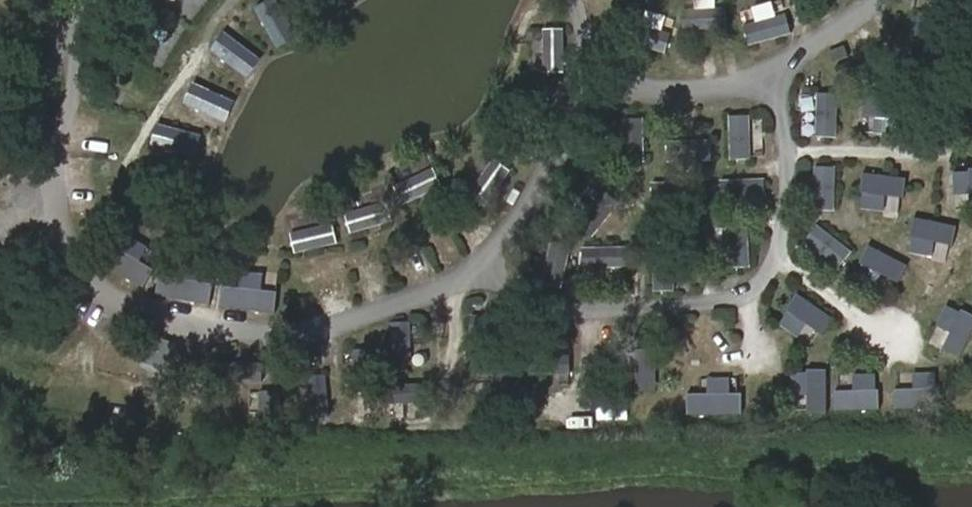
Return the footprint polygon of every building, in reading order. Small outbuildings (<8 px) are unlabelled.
[(727,7),(685,10),(687,29),(728,26),(727,7)] [(749,46),(793,33),(787,14),(743,27),(749,46)] [(538,32),(538,72),(561,72),(562,32),(538,32)] [(838,136),(839,93),(820,93),(819,136),(838,136)] [(861,93),(860,112),(907,116),(909,97),(861,93)] [(750,114),(729,115),(731,158),(751,157),(750,114)] [(644,166),(644,118),(625,118),(625,166),(644,166)] [(711,140),(668,141),(668,161),(711,160),(711,140)] [(492,158),(465,192),(481,204),(508,171),(492,158)] [(836,209),(837,167),(817,166),(816,209),(836,209)] [(402,202),(440,188),(432,168),(395,182),(402,202)] [(961,170),(942,170),(942,215),(962,215),(961,170)] [(766,180),(721,182),(722,201),(766,199),(766,180)] [(696,184),(655,182),(654,202),(695,203),(696,184)] [(595,238),(626,203),(609,189),(579,225),(595,238)] [(868,221),(911,220),(911,202),(868,203),(868,221)] [(348,234),(381,224),(374,203),(342,212),(348,234)] [(291,254),(335,245),(330,221),(286,230),(291,254)] [(752,267),(749,225),(729,226),(731,268),(752,267)] [(851,251),(818,226),(806,241),(840,266),(851,251)] [(565,287),(574,241),(556,237),(546,283),(565,287)] [(941,280),(960,280),(961,240),(942,239),(941,280)] [(584,247),(585,267),(630,266),(629,246),(584,247)] [(907,273),(872,247),(860,263),(895,289),(907,273)] [(656,290),(675,290),(674,253),(655,253),(656,290)] [(260,283),(263,305),(277,303),(273,281),(260,283)] [(836,316),(802,293),(791,308),(825,331),(836,316)] [(411,323),(393,322),(392,368),(410,368),(411,323)] [(950,352),(965,364),(971,355),(971,324),(950,352)] [(685,330),(685,348),(725,348),(725,329),(685,330)] [(147,341),(138,369),(168,379),(177,351),(147,341)] [(638,344),(639,391),(658,391),(657,344),(638,344)] [(373,391),(374,349),(355,349),(354,391),(373,391)] [(520,376),(571,373),(570,353),(519,356),(520,376)] [(224,361),(223,380),(263,382),(264,362),(224,361)] [(821,411),(822,370),(804,369),(803,410),(821,411)] [(914,412),(914,371),(896,371),(896,412),(914,412)] [(330,417),(326,375),(308,377),(312,418),(330,417)] [(728,376),(685,377),(685,397),(728,397),(728,376)] [(430,385),(387,386),(387,406),(430,405),(430,385)] [(838,413),(880,413),(880,392),(838,392),(838,413)] [(274,394),(250,394),(249,431),(274,431),(274,394)]
